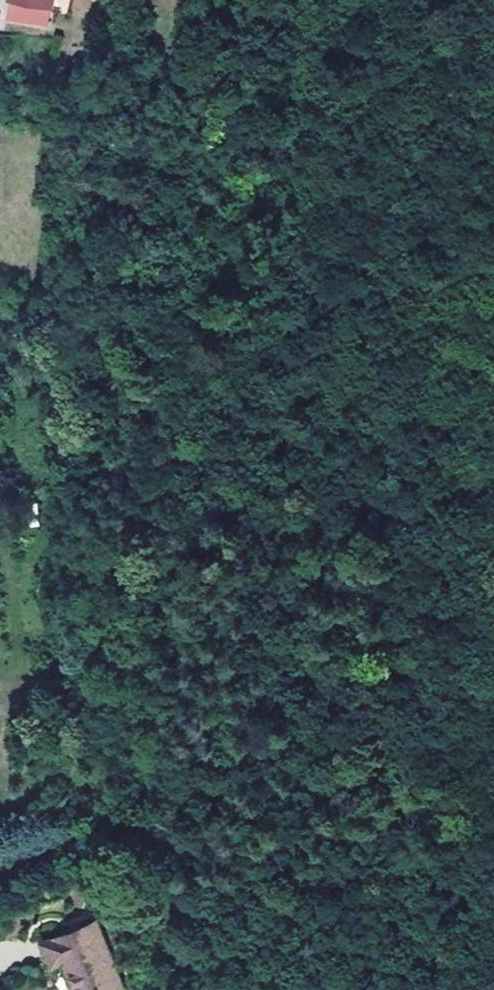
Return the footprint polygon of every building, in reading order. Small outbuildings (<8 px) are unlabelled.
[(50,10),(53,0),(19,0),(50,10)] [(54,967),(66,962),(78,989),(124,989),(99,923),(44,943),(54,967)]
